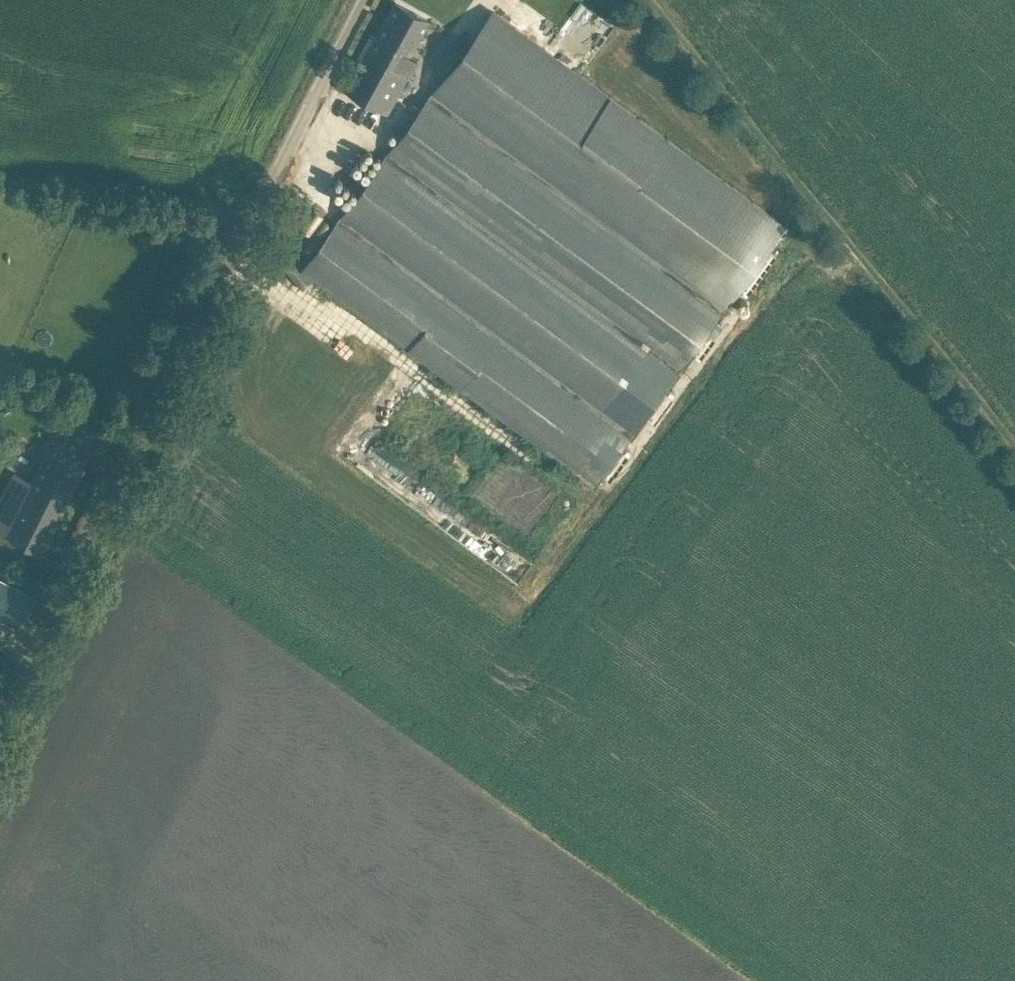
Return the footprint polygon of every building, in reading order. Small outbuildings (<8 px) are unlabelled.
[(409,52),(428,19),(396,1),(377,35),(372,32),(342,86),(387,111),(417,57),(409,52)] [(304,269),(595,483),(786,224),(495,10),(304,269)] [(83,465),(47,447),(31,480),(14,471),(0,500),(0,528),(41,549),(83,465)] [(16,624),(31,593),(0,578),(0,616),(16,624)]
